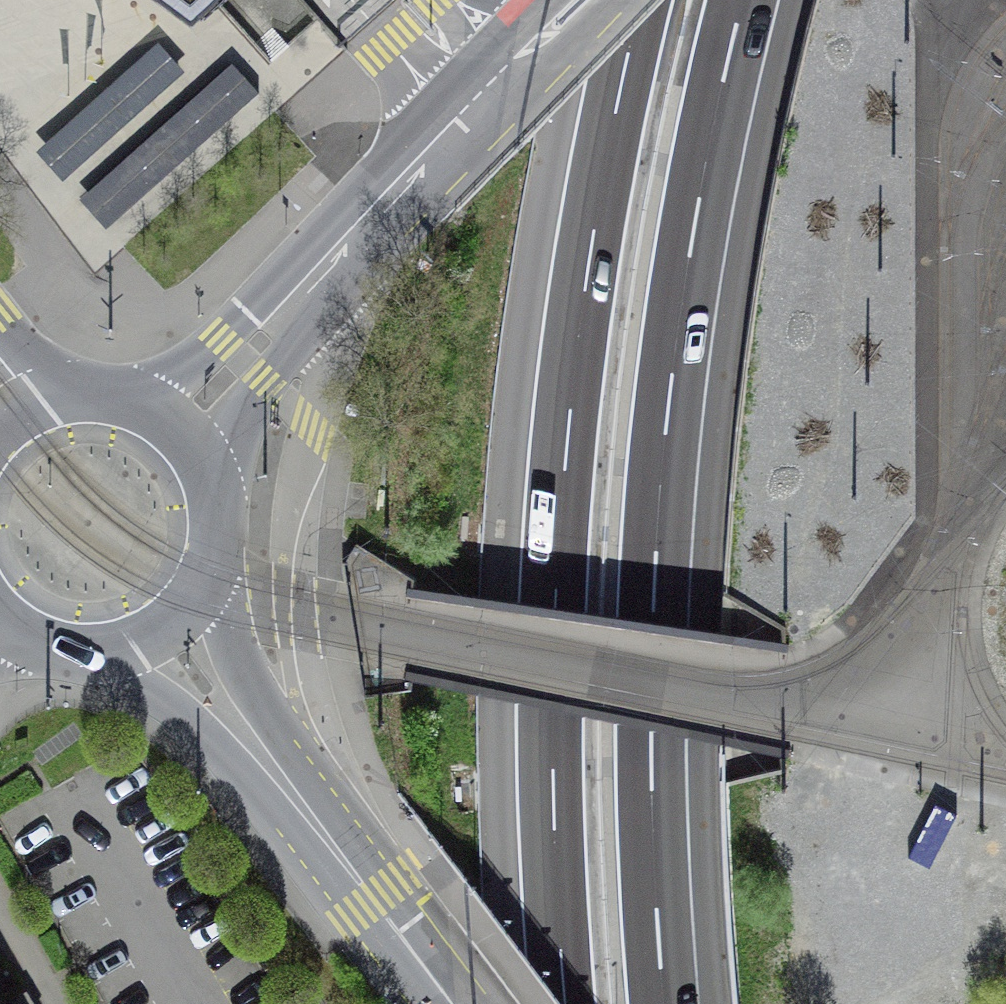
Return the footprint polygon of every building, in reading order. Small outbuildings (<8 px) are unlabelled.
[(191,29),(223,0),(151,0),(191,29)]
